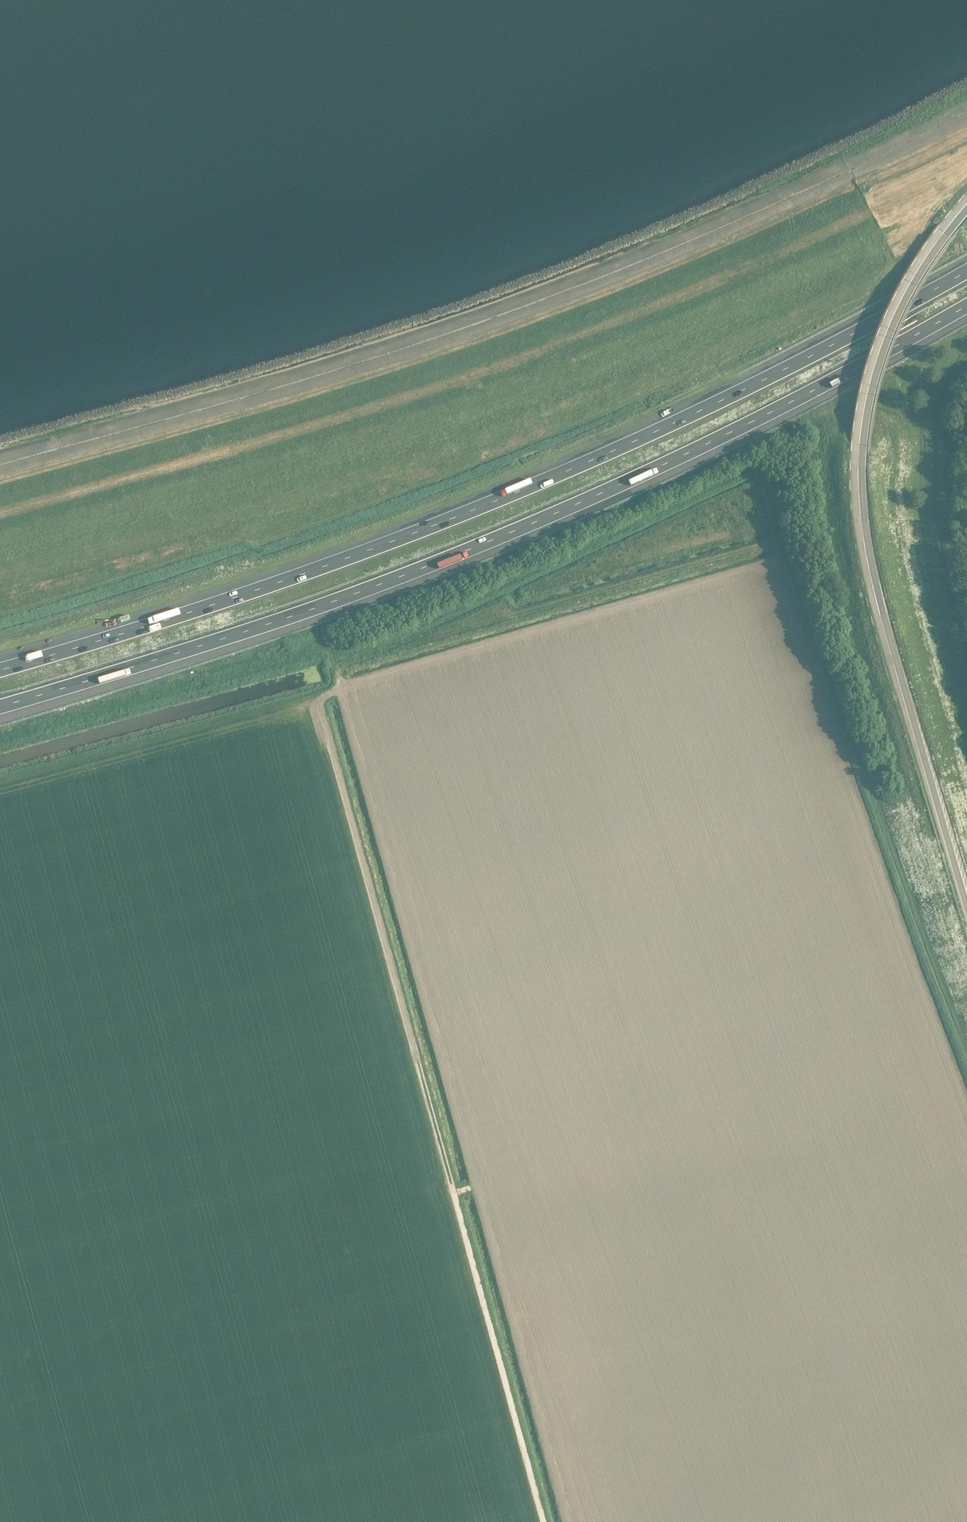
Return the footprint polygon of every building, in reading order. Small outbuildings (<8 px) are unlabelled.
[(667,459),(663,450),(653,454),(656,463),(667,459)]
